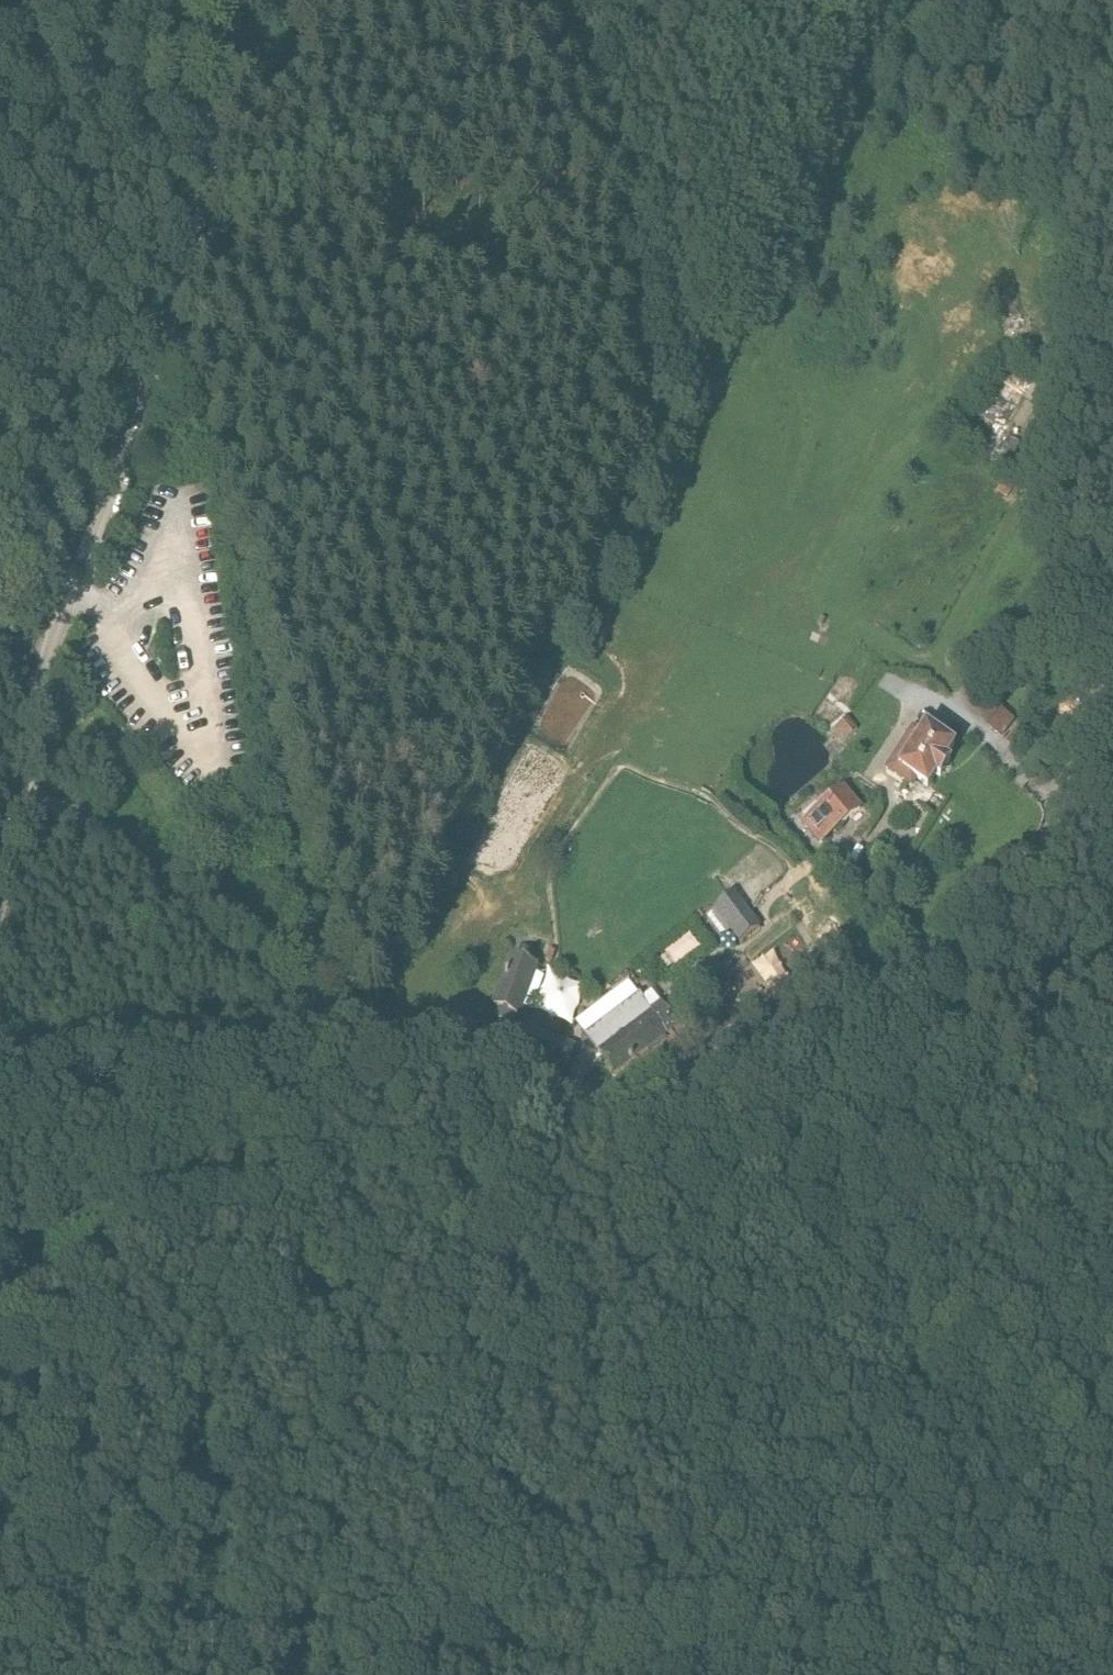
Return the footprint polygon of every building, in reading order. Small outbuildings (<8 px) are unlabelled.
[(610,623),(616,610),(602,604),(596,617),(610,623)] [(940,749),(928,742),(926,740),(905,773),(899,768),(893,777),(888,784),(905,795),(910,788),(928,800),(936,786),(941,789),(950,774),(946,772),(954,758),(952,757),(953,754),(941,746),(940,749)] [(844,804),(828,818),(807,837),(823,855),(860,822),(844,804)] [(759,927),(732,893),(712,909),(739,943),(759,927)] [(671,947),(681,962),(708,943),(698,929),(671,947)] [(511,960),(492,1004),(500,1007),(517,1015),(519,1015),(537,972),(511,960)] [(639,996),(586,1034),(606,1062),(659,1024),(639,996)] [(513,1023),(517,1015),(500,1007),(496,1016),(513,1023)] [(577,1045),(524,1024),(514,1050),(567,1070),(577,1045)]
